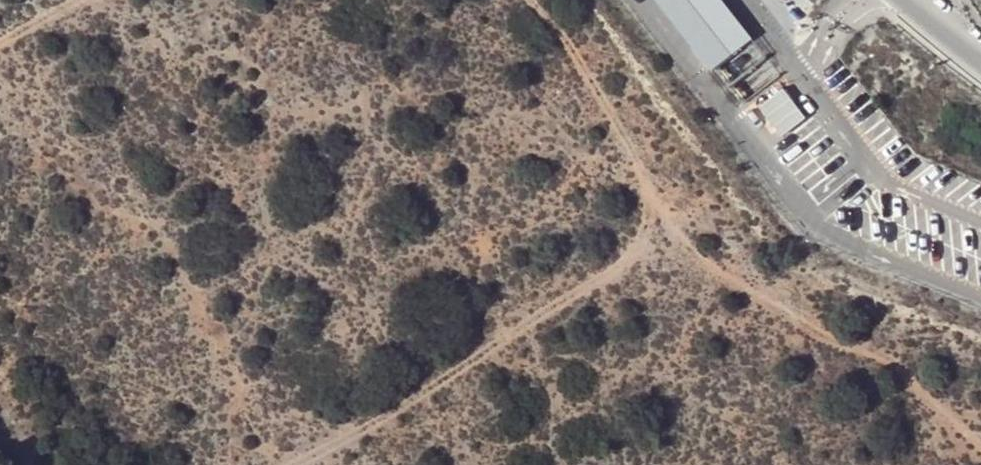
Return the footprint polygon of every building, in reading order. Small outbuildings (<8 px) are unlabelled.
[(706,69),(750,39),(723,0),(658,0),(706,69)] [(782,85),(758,104),(781,133),(805,114),(782,85)]
